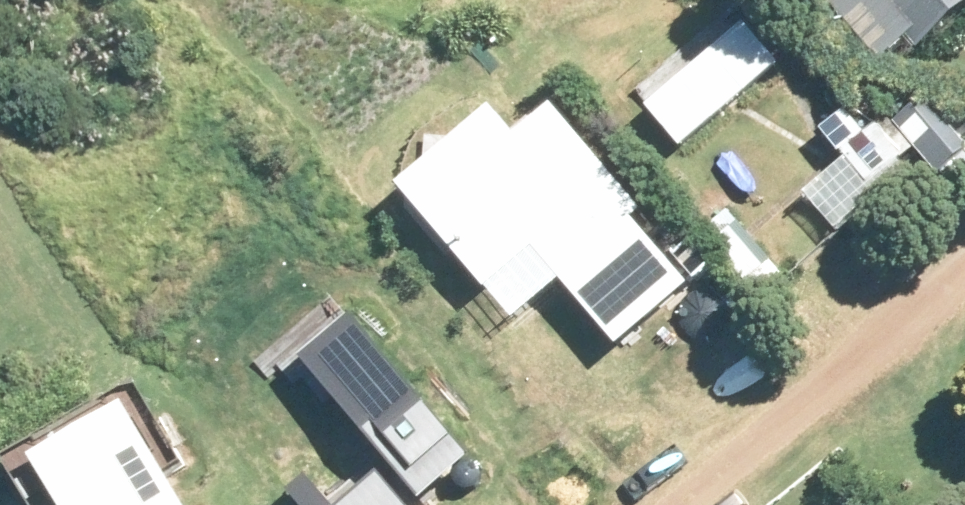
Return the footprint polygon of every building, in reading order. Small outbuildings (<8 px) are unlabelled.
[(868,81),(964,2),(964,0),(801,0),(868,81)] [(778,61),(740,13),(620,105),(658,154),(778,61)] [(535,74),(401,180),(561,381),(695,275),(535,74)] [(467,454),(349,312),(298,354),(417,496),(467,454)] [(118,398),(25,453),(57,504),(182,504),(118,398)] [(477,481),(479,478),(481,474),(481,470),(480,466),(477,463),(474,461),(470,459),(466,460),(462,461),(459,464),(457,468),(456,472),(456,476),(458,480),(461,482),(465,484),(469,485),(473,484),(477,481)] [(374,471),(335,504),(404,504),(374,471)] [(302,473),(282,490),(295,504),(331,504),(302,473)]
